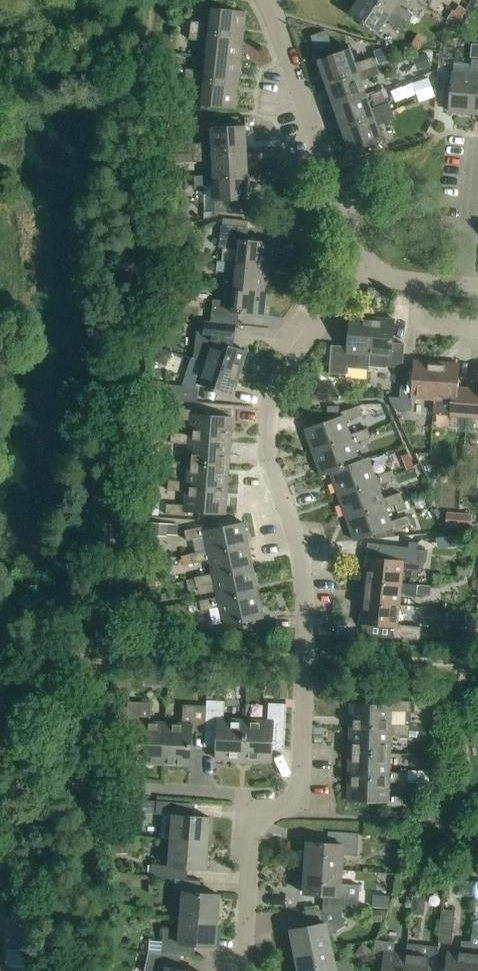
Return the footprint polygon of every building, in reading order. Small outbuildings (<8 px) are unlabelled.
[(372,0),(359,0),(350,15),(377,33),(386,20),(402,31),(407,23),(372,0)] [(407,23),(412,15),(396,5),(399,0),(372,0),(407,23)] [(191,22),(190,31),(243,37),(246,13),(212,9),(210,24),(191,22)] [(413,16),(409,23),(414,26),(418,20),(413,16)] [(243,37),(190,31),(189,40),(208,42),(207,57),(241,61),(243,37)] [(419,34),(412,46),(420,51),(427,39),(419,34)] [(375,51),(379,63),(393,58),(389,47),(375,51)] [(318,61),(326,84),(376,66),(373,58),(355,64),(350,50),(318,61)] [(185,79),(238,85),(241,61),(207,57),(205,72),(186,70),(185,79)] [(477,75),(477,60),(472,60),(471,75),(452,73),(449,112),(473,114),(477,75)] [(334,107),(366,95),(361,81),(380,75),(376,66),(326,84),(334,107)] [(238,85),(185,79),(184,88),(203,90),(201,105),(235,109),(238,85)] [(334,107),(342,129),(392,112),(389,103),(371,109),(366,95),(334,107)] [(392,112),(342,129),(350,152),(382,141),(377,127),(395,121),(392,112)] [(193,154),(247,151),(245,127),(211,128),(212,144),(193,145),(193,154)] [(176,140),(176,152),(192,152),(192,140),(176,140)] [(248,175),(247,151),(193,154),(194,163),(213,162),(214,176),(214,177),(248,175)] [(193,163),(192,154),(180,155),(180,163),(193,163)] [(214,186),(215,201),(215,211),(233,211),(232,200),(249,200),(248,175),(214,177),(214,176),(194,177),(195,187),(214,186)] [(178,180),(168,181),(169,193),(179,193),(178,180)] [(238,250),(237,264),(271,268),(273,244),(247,241),(248,228),(222,225),(219,248),(238,250)] [(237,264),(218,262),(217,272),(236,274),(234,288),(268,292),(271,268),(237,264)] [(265,316),(268,292),(234,288),(232,302),(214,300),(211,323),(231,325),(238,326),(239,313),(265,316)] [(369,356),(373,318),(350,316),(348,348),(331,346),(329,374),(345,376),(346,369),(368,371),(369,356)] [(395,320),(373,318),(369,356),(386,357),(385,368),(403,369),(405,345),(393,344),(395,320)] [(231,325),(211,323),(198,321),(194,359),(193,358),(193,359),(240,374),(247,352),(228,346),(231,325)] [(195,387),(198,383),(234,395),(240,374),(193,359),(184,386),(165,385),(164,400),(197,403),(198,387),(195,387)] [(434,401),(437,363),(415,361),(413,387),(401,386),(400,399),(388,398),(394,410),(411,412),(412,399),(434,401)] [(434,401),(434,412),(451,413),(451,417),(467,418),(469,390),(457,389),(459,365),(437,363),(434,401)] [(469,390),(467,418),(477,419),(477,390),(469,390)] [(352,440),(350,435),(346,422),(363,416),(360,406),(341,413),(343,417),(305,430),(313,453),(352,440)] [(340,407),(328,408),(328,416),(340,415),(340,407)] [(231,442),(232,418),(193,415),(193,411),(173,409),(172,420),(191,421),(190,434),(190,439),(231,442)] [(360,463),(359,462),(354,445),(371,439),(368,429),(350,435),(352,440),(313,453),(321,477),(331,473),(360,463)] [(188,463),(229,466),(231,442),(190,439),(190,434),(172,433),(171,444),(189,445),(188,463)] [(369,459),(359,462),(360,463),(331,473),(339,496),(377,483),(379,487),(396,481),(393,471),(375,477),(369,459)] [(227,490),(229,466),(188,463),(187,482),(168,481),(168,491),(186,492),(187,488),(227,490)] [(383,499),(379,487),(377,483),(339,496),(347,519),(385,505),(386,509),(395,506),(404,503),(401,493),(383,499)] [(187,488),(186,492),(185,506),(167,505),(166,515),(186,516),(186,512),(226,515),(227,490),(187,488)] [(423,498),(414,502),(416,509),(426,506),(423,498)] [(410,510),(407,502),(404,503),(395,506),(398,514),(410,510)] [(391,522),(386,509),(385,505),(347,519),(354,541),(392,528),(393,532),(412,526),(408,516),(391,522)] [(446,527),(470,529),(472,515),(447,513),(446,527)] [(177,533),(177,525),(151,522),(150,536),(167,537),(168,532),(177,533)] [(209,555),(249,547),(244,523),(205,531),(204,527),(185,531),(187,541),(205,538),(208,551),(209,555)] [(459,547),(458,538),(446,539),(447,548),(459,547)] [(254,571),(249,547),(209,555),(208,551),(190,555),(192,565),(210,561),(213,574),(214,579),(254,571)] [(402,584),(403,576),(413,577),(422,571),(422,564),(425,562),(426,552),(389,548),(387,560),(367,558),(365,580),(402,584)] [(159,569),(150,568),(149,587),(157,588),(159,569)] [(459,568),(459,576),(471,577),(471,569),(459,568)] [(219,603),(259,595),(254,571),(214,579),(213,574),(195,578),(197,588),(215,585),(218,598),(219,603)] [(400,606),(401,594),(417,596),(418,586),(402,584),(365,580),(362,602),(400,606)] [(418,586),(417,594),(428,595),(428,593),(430,593),(431,587),(418,586)] [(224,627),(264,619),(259,595),(219,603),(218,598),(200,602),(202,612),(220,608),(224,627)] [(400,606),(362,602),(360,624),(393,627),(392,638),(420,641),(422,628),(398,625),(400,606)] [(115,673),(114,688),(129,689),(131,674),(115,673)] [(207,692),(208,675),(199,675),(198,692),(207,692)] [(288,678),(274,677),(274,698),(287,698),(288,678)] [(207,707),(205,733),(205,747),(217,748),(216,760),(232,760),(232,763),(244,763),(246,721),(224,720),(225,702),(207,701),(207,707)] [(427,701),(427,709),(435,709),(435,701),(427,701)] [(410,713),(412,702),(391,702),(391,706),(351,705),(350,729),(391,730),(391,725),(391,712),(410,713)] [(164,765),(166,725),(150,724),(151,704),(128,703),(127,729),(139,729),(137,763),(164,765)] [(268,722),(246,721),(244,763),(256,764),(256,762),(272,762),(284,763),(285,751),(287,705),(269,704),(268,722)] [(166,725),(164,765),(190,766),(192,732),(205,733),(207,707),(183,706),(182,726),(166,725)] [(349,753),(390,755),(391,736),(409,736),(410,726),(391,725),(391,730),(350,729),(349,753)] [(390,773),(390,755),(349,753),(349,778),(389,779),(389,783),(408,784),(408,773),(390,773)] [(389,779),(349,778),(348,802),(388,803),(387,807),(407,808),(408,797),(389,797),(389,783),(389,779)] [(130,810),(130,799),(119,799),(118,809),(130,810)] [(172,841),(208,844),(210,818),(185,816),(187,804),(158,802),(157,815),(174,816),(172,841)] [(308,843),(306,869),(342,871),(343,855),(357,856),(359,835),(334,833),(333,845),(308,843)] [(129,837),(115,837),(114,854),(128,854),(129,837)] [(208,844),(172,841),(170,867),(153,865),(152,878),(176,880),(180,880),(181,868),(206,870),(208,844)] [(342,871),(306,869),(304,895),(329,896),(328,911),(342,911),(358,910),(360,887),(341,885),(342,871)] [(184,893),(182,918),(218,921),(220,895),(200,894),(201,882),(180,880),(176,880),(175,892),(184,893)] [(423,915),(425,897),(412,896),(411,914),(423,915)] [(371,909),(371,922),(382,922),(382,909),(371,909)] [(439,943),(452,945),(455,911),(442,910),(439,943)] [(331,949),(329,936),(345,926),(342,911),(328,911),(313,912),(316,926),(291,930),(296,956),(331,949)] [(218,921),(182,918),(181,931),(163,929),(161,955),(181,957),(195,958),(196,946),(215,947),(218,921)] [(461,954),(448,952),(446,970),(468,970),(470,955),(472,934),(466,933),(465,941),(462,941),(461,954)] [(472,934),(470,955),(468,970),(477,970),(477,934),(472,934)] [(407,955),(394,954),(395,944),(376,942),(374,965),(383,966),(383,970),(405,970),(407,955)] [(407,955),(405,970),(427,970),(431,970),(437,970),(439,948),(420,946),(419,956),(407,955)] [(353,970),(352,964),(333,960),(331,949),(296,956),(299,970),(353,970)] [(161,955),(149,954),(145,970),(184,970),(178,970),(181,957),(161,955)]
